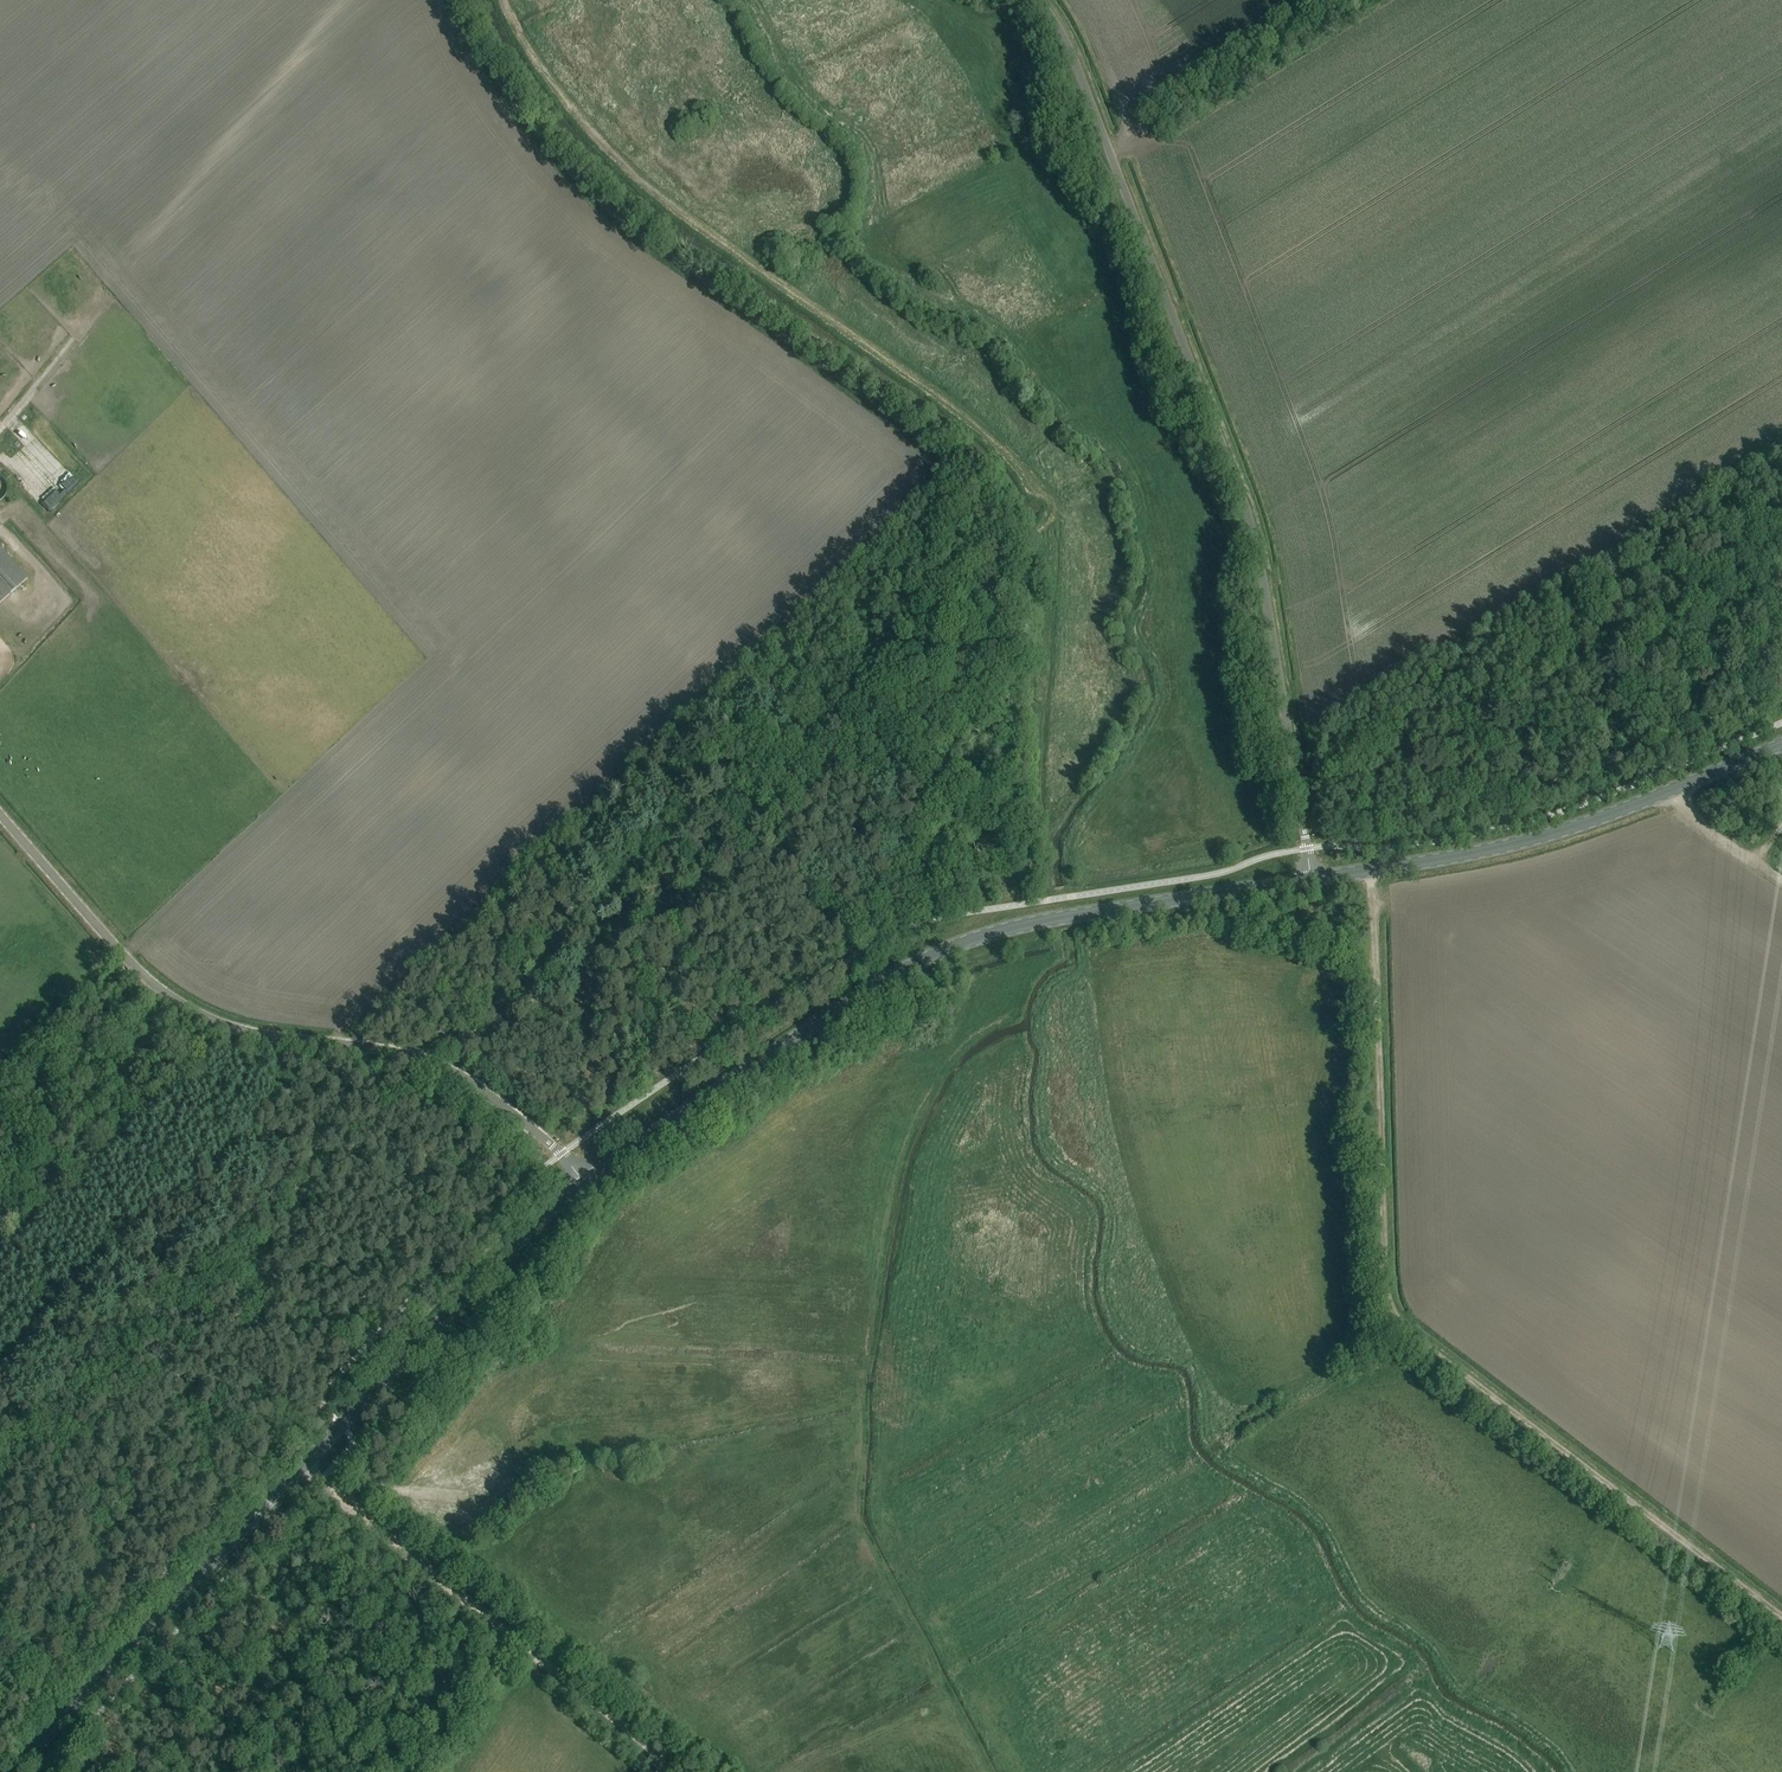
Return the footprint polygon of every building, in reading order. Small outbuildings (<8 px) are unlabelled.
[(102,528),(115,515),(107,507),(94,519),(102,528)] [(94,560),(104,549),(91,538),(82,548),(94,560)] [(28,579),(0,547),(0,603),(28,579)]
